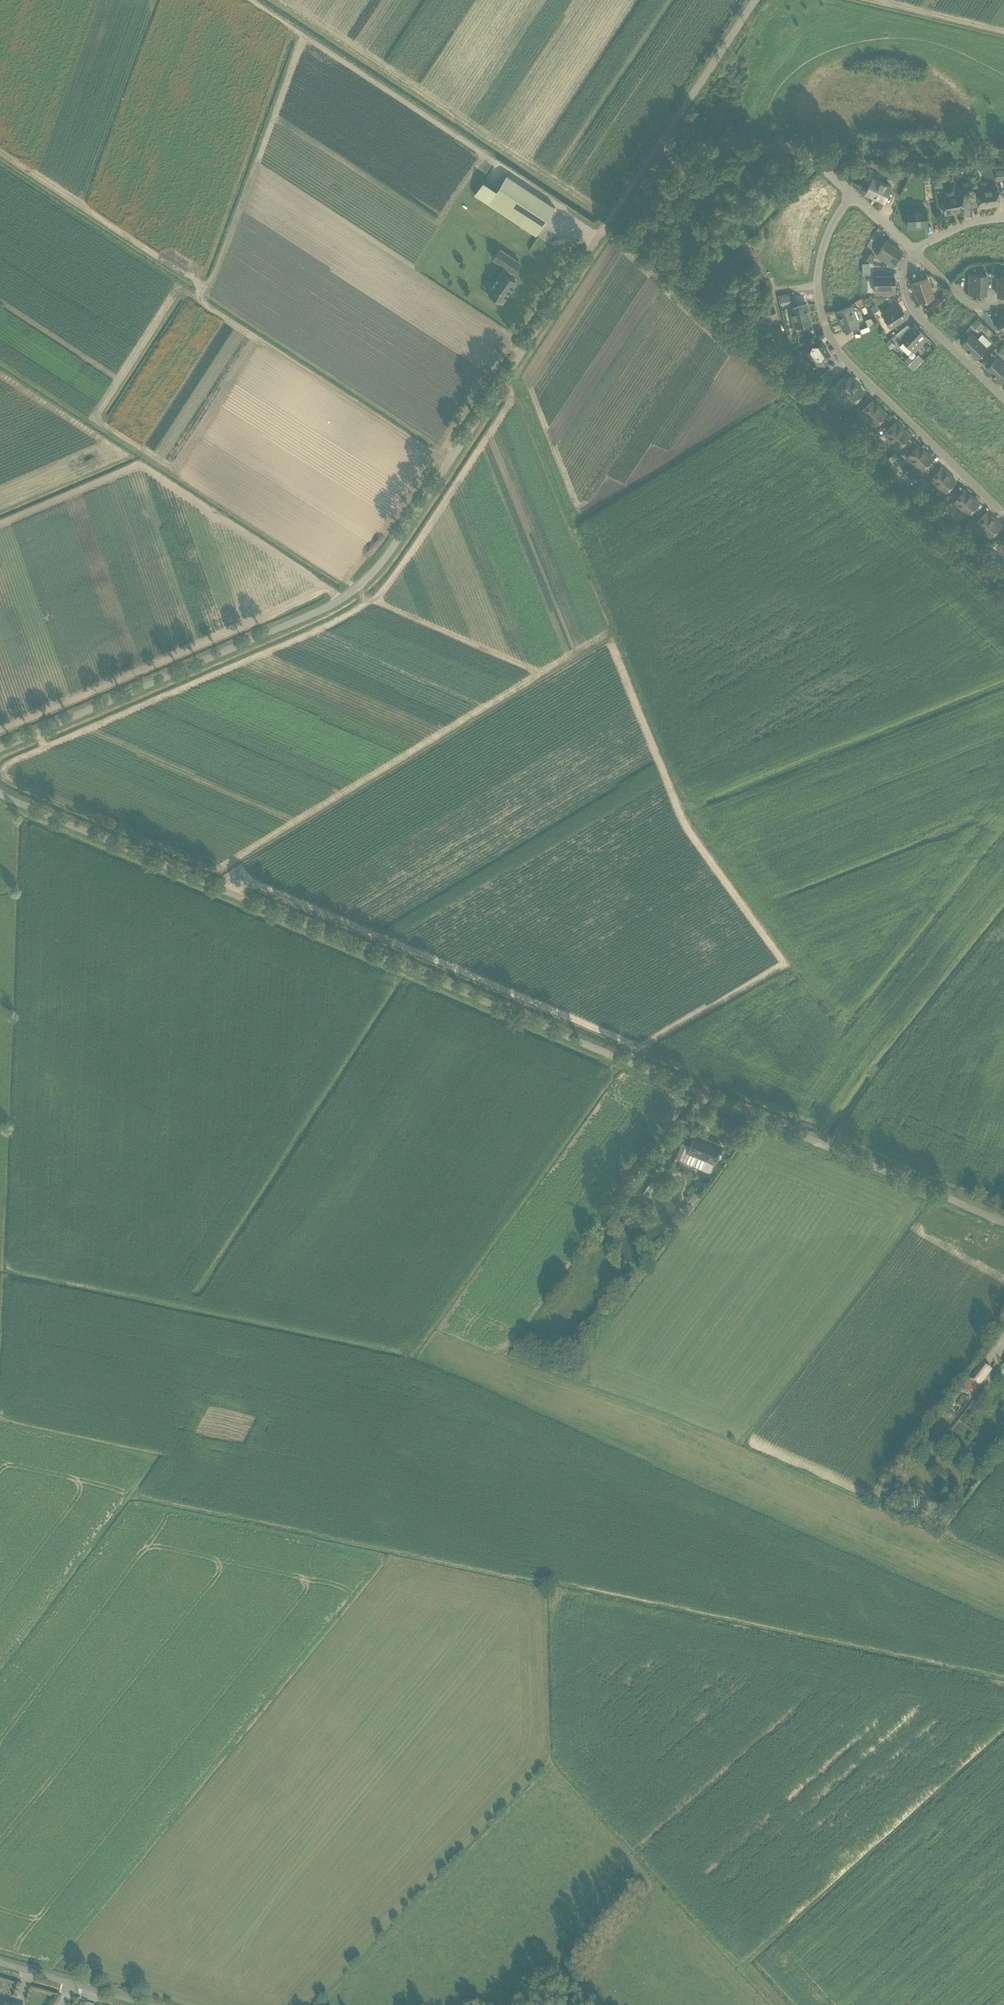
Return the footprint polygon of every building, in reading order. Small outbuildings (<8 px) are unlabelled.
[(905,168),(901,173),(908,177),(912,169),(906,165),(905,168)] [(958,169),(961,178),(969,175),(966,166),(958,169)] [(484,180),(474,195),(527,230),(536,235),(554,207),(546,201),(507,175),(498,189),(484,180)] [(890,187),(872,178),(865,193),(873,197),(874,196),(877,197),(877,198),(884,201),(890,187)] [(999,204),(997,188),(977,191),(979,207),(988,206),(988,205),(991,204),(991,205),(999,204)] [(964,210),(962,194),(942,198),(945,214),(954,212),(954,211),(964,210)] [(926,209),(906,210),(907,227),(916,226),(916,225),(920,225),(927,225),(926,209)] [(874,240),(871,248),(876,251),(880,242),(874,240)] [(876,255),(892,266),(902,252),(886,241),(876,255)] [(516,281),(509,276),(512,271),(513,272),(520,262),(500,249),(493,259),(505,267),(502,272),(488,293),(502,302),(516,281)] [(868,251),(864,257),(870,262),(874,256),(875,256),(868,251)] [(969,294),(986,295),(987,275),(970,274),(969,294)] [(894,276),(874,276),(875,293),(894,293),(894,276)] [(918,302),(934,297),(927,278),(912,283),(918,302)] [(948,297),(944,293),(938,299),(942,303),(948,297)] [(781,304),(790,302),(789,294),(779,296),(781,304)] [(898,303),(881,313),(890,327),(907,317),(898,303)] [(807,304),(791,307),(795,327),(811,323),(807,304)] [(870,307),(873,312),(878,309),(875,304),(870,307)] [(851,306),(836,312),(843,330),(859,325),(851,306)] [(977,319),(972,324),(979,331),(984,326),(977,319)] [(915,326),(901,340),(914,351),(927,337),(915,326)] [(976,359),(987,348),(971,333),(961,344),(976,359)] [(889,339),(886,343),(891,348),(895,344),(889,339)] [(814,363),(824,363),(828,354),(819,341),(810,342),(806,350),(814,363)] [(787,353),(776,360),(781,365),(790,359),(791,359),(787,353)] [(1003,380),(1003,365),(996,357),(985,368),(1001,383),(1003,380)] [(912,360),(908,364),(913,369),(917,364),(912,360)] [(852,403),(857,398),(864,391),(857,385),(856,385),(854,383),(849,378),(842,385),(838,389),(852,403)] [(875,425),(880,421),(887,413),(880,407),(879,408),(877,406),(877,405),(872,400),(865,407),(861,411),(875,425)] [(840,410),(834,416),(840,422),(846,416),(840,410)] [(898,448),(903,443),(908,437),(910,436),(903,429),(902,430),(900,428),(895,422),(888,429),(884,434),(898,448)] [(908,437),(903,443),(906,446),(912,441),(908,437)] [(921,470),(926,465),(933,458),(926,452),(925,453),(923,450),(918,445),(907,456),(921,470)] [(891,463),(887,468),(894,475),(898,470),(891,463)] [(941,467),(930,479),(944,493),(949,488),(956,481),(949,474),(948,475),(946,473),(941,467)] [(923,477),(918,482),(923,486),(927,481),(923,477)] [(967,515),(972,510),(979,503),(972,497),(971,497),(969,495),(964,490),(957,497),(953,501),(967,515)] [(947,499),(940,506),(945,510),(952,503),(951,502),(947,499)] [(990,537),(994,532),(1001,525),(995,519),(994,519),(991,517),(992,517),(986,512),(975,523),(990,537)] [(968,528),(961,530),(963,536),(970,534),(968,528)] [(993,570),(1001,578),(1003,575),(1003,574),(1001,571),(997,566),(993,570)] [(708,1171),(711,1170),(715,1161),(718,1154),(719,1152),(720,1150),(722,1145),(695,1134),(689,1147),(685,1145),(685,1144),(677,1141),(673,1150),(670,1156),(708,1171)] [(657,1188),(664,1191),(672,1177),(665,1173),(657,1188)] [(686,1204),(682,1210),(687,1214),(692,1208),(691,1208),(686,1204)] [(973,1393),(979,1386),(990,1370),(982,1363),(970,1379),(969,1378),(963,1385),(973,1393)]
